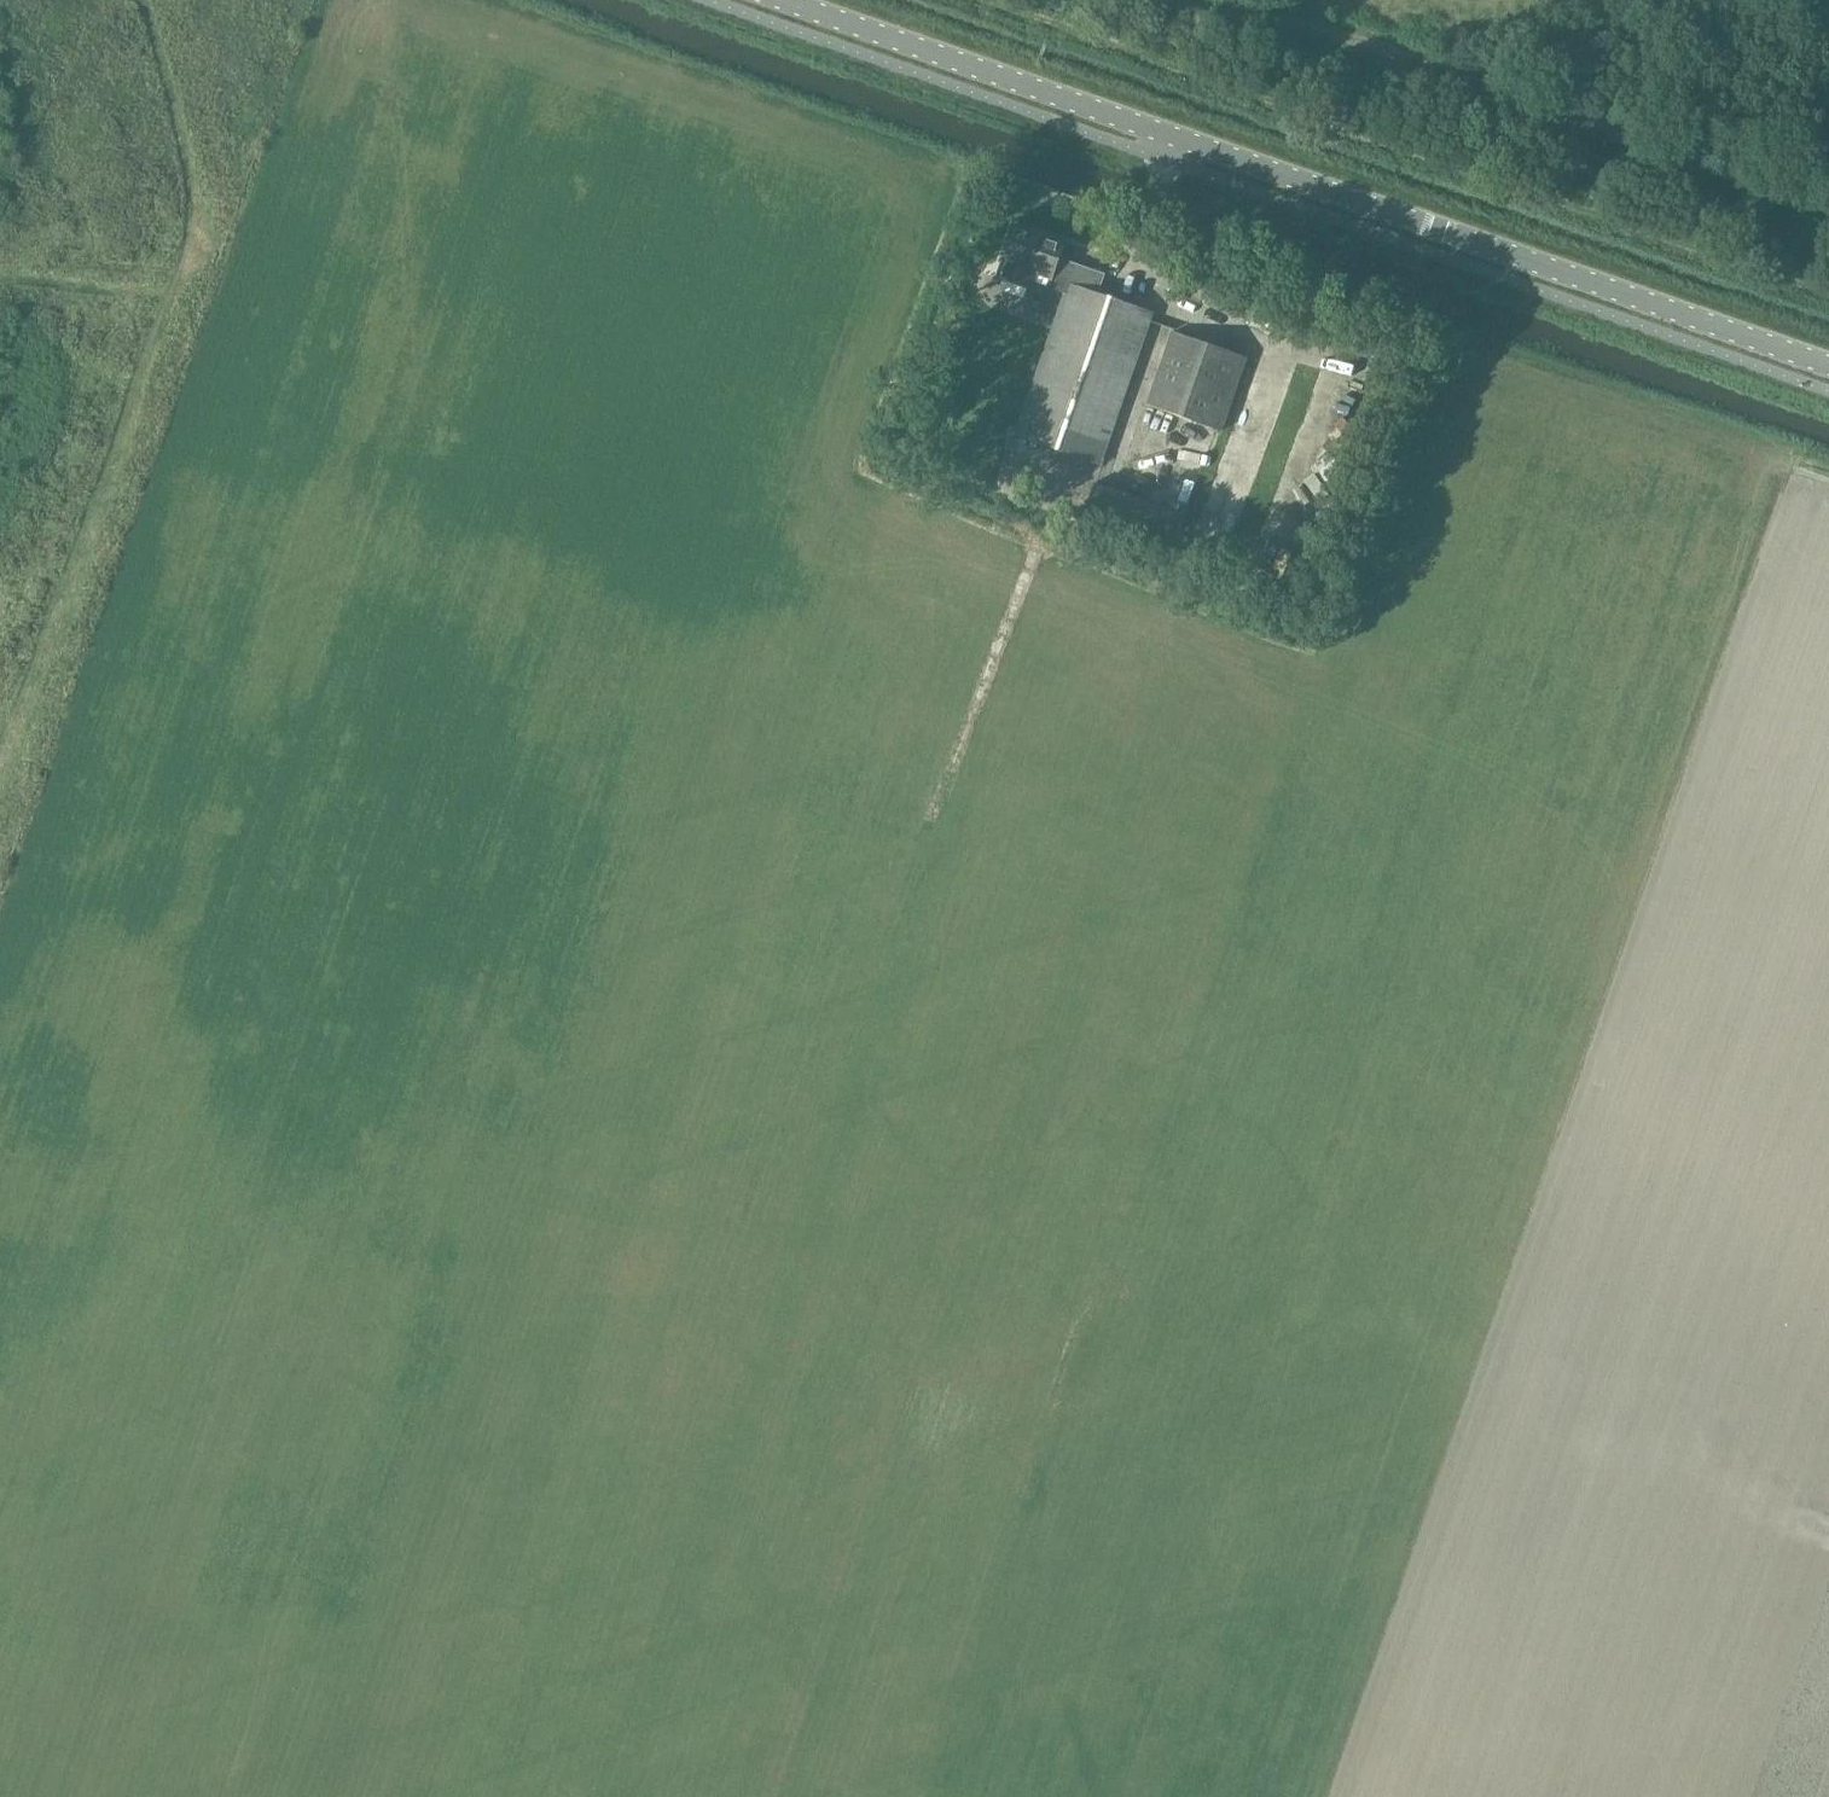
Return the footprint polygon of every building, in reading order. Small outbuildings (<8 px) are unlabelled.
[(1045,236),(1016,226),(1004,260),(1006,261),(1000,277),(1034,289),(1039,272),(1052,277),(1049,286),(1067,292),(1018,434),(1101,463),(1154,311),(1100,293),(1107,273),(1065,258),(1064,261),(1058,259),(1065,240),(1046,233),(1045,236)] [(1147,405),(1222,431),(1248,355),(1174,330),(1147,405)] [(1096,483),(1080,526),(1171,558),(1187,515),(1096,483)]
